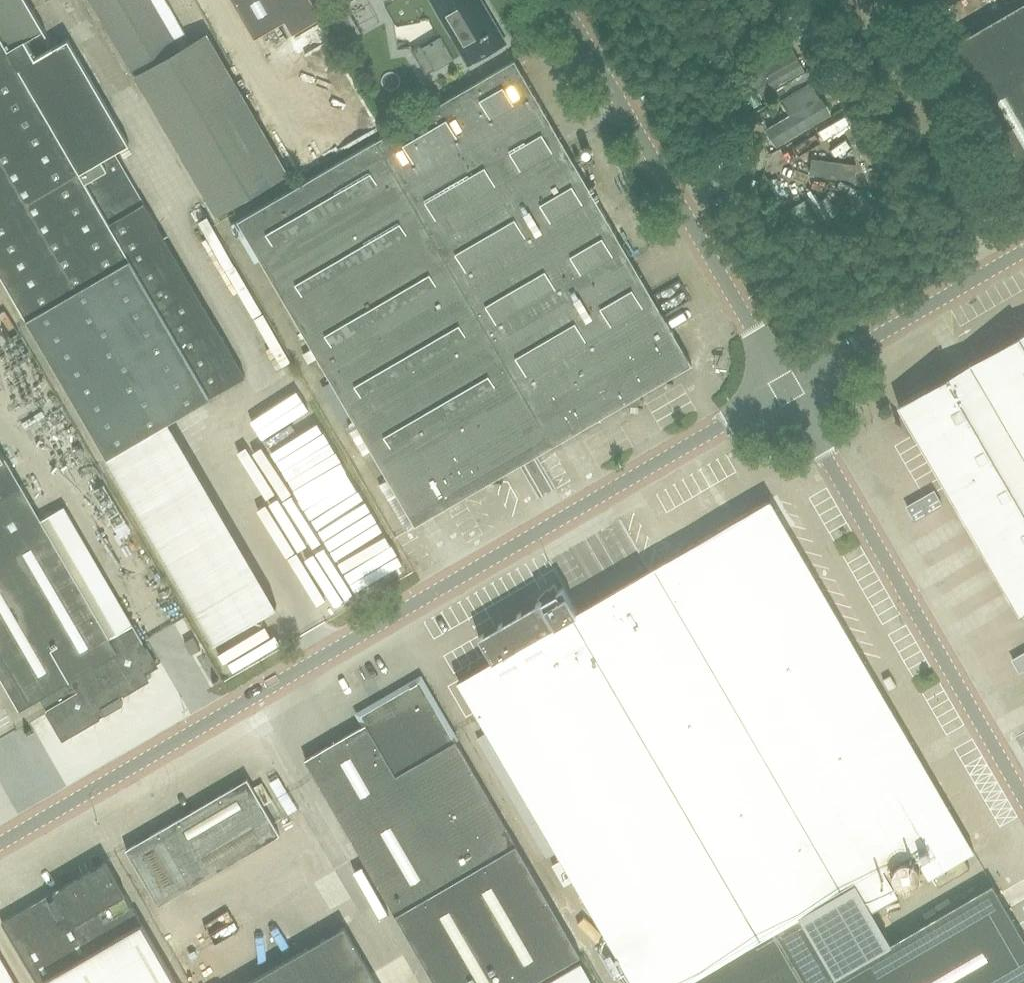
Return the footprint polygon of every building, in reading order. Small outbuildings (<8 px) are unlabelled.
[(25,40),(44,28),(28,0),(0,0),(0,269),(109,456),(248,376),(116,151),(129,144),(69,39),(35,58),(25,40)] [(151,0),(91,0),(134,74),(217,215),(289,172),(207,32),(179,48),(151,0)] [(241,13),(264,0),(233,0),(241,13)] [(241,13),(255,38),(285,20),(293,33),(323,16),(313,0),(264,0),(241,13)] [(386,5),(397,26),(429,20),(438,35),(411,51),(426,76),(463,54),(468,63),(504,42),(480,0),(394,0),(386,5)] [(952,43),(1008,139),(1007,140),(1023,169),(1023,1),(952,43)] [(812,13),(799,19),(809,36),(822,59),(824,58),(830,69),(839,64),(840,63),(812,13)] [(798,50),(765,67),(773,82),(805,65),(798,50)] [(833,68),(830,69),(824,58),(807,68),(821,91),(846,76),(839,64),(833,68)] [(692,363),(515,60),(376,141),(376,140),(238,221),(416,525),(692,363)] [(824,96),(779,121),(789,138),(834,113),(824,96)] [(853,168),(871,161),(864,145),(846,153),(853,168)] [(900,404),(1020,611),(1023,609),(1023,332),(900,404)] [(32,703),(41,698),(65,738),(124,703),(120,696),(149,679),(145,672),(158,664),(134,623),(111,637),(109,635),(105,626),(104,625),(41,518),(0,448),(0,648),(32,703)] [(945,488),(922,497),(933,526),(956,517),(945,488)] [(840,892),(851,910),(867,900),(872,909),(899,894),(883,867),(914,849),(929,876),(975,850),(771,499),(649,570),(837,894),(840,892)] [(837,894),(649,570),(577,611),(563,587),(549,596),(479,636),(493,660),(459,680),(490,734),(479,741),(496,772),(508,765),(634,982),(683,982),(801,914),(837,894)] [(580,955),(517,844),(421,678),(360,713),(366,724),(306,759),(396,915),(435,982),(531,982),(580,955)] [(159,904),(280,834),(248,778),(127,848),(159,904)] [(174,977),(106,860),(2,921),(38,982),(40,982),(45,980),(46,982),(178,982),(174,977)] [(992,884),(837,975),(801,914),(683,982),(1023,982),(1023,937),(992,884)] [(345,927),(248,982),(377,982),(345,927)] [(0,953),(0,982),(17,982),(0,953)] [(581,964),(549,982),(592,982),(581,964)]
